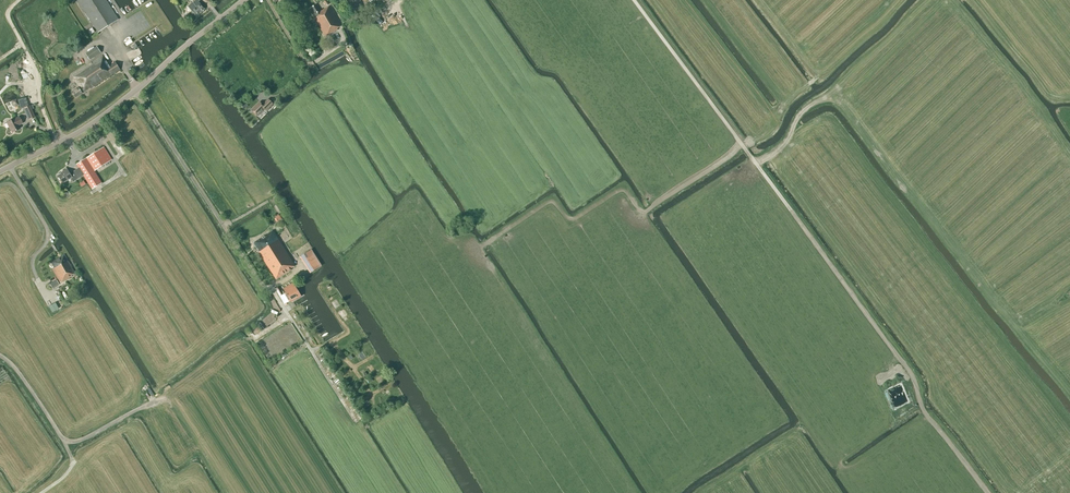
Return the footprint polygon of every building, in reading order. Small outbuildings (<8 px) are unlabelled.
[(98,33),(118,20),(106,0),(77,0),(98,33)] [(198,1),(200,0),(196,0),(189,5),(191,7),(188,10),(191,7),(194,10),(192,11),(191,11),(196,17),(200,13),(200,14),(201,13),(201,12),(205,9),(201,4),(198,1)] [(320,12),(315,5),(311,8),(317,17),(314,19),(325,37),(337,30),(337,29),(341,26),(331,10),(331,11),(328,7),(320,12)] [(97,47),(86,54),(90,60),(101,53),(97,47)] [(334,57),(343,52),(340,47),(331,53),(334,57)] [(109,66),(103,56),(73,75),(76,81),(75,81),(79,87),(72,92),(76,97),(90,88),(91,89),(120,69),(115,62),(109,66)] [(16,99),(12,100),(11,103),(11,105),(13,107),(14,107),(15,107),(16,107),(19,105),(16,99)] [(266,111),(273,104),(268,99),(262,105),(260,102),(251,110),(257,116),(264,109),(266,111)] [(34,109),(32,105),(29,106),(29,105),(25,107),(22,108),(28,121),(35,118),(31,110),(34,109)] [(22,123),(19,117),(15,119),(14,119),(7,123),(12,133),(20,129),(18,126),(22,123)] [(102,183),(94,171),(112,160),(104,147),(76,165),(78,168),(75,170),(78,174),(81,171),(92,189),(102,183)] [(70,174),(67,169),(63,171),(64,172),(58,176),(63,183),(71,178),(73,182),(79,178),(74,171),(70,174)] [(295,266),(278,239),(273,231),(253,243),(257,249),(257,248),(260,252),(259,252),(276,279),(291,270),(291,269),(295,266)] [(311,273),(320,267),(321,265),(312,249),(300,256),(311,273)] [(60,283),(71,277),(71,276),(75,273),(64,255),(51,263),(53,267),(52,268),(60,283)] [(52,289),(59,285),(56,280),(49,284),(52,289)] [(301,296),(293,282),(283,288),(285,293),(282,295),(277,287),(275,289),(284,304),(290,301),(291,302),(301,296)] [(332,289),(327,292),(330,297),(336,294),(332,289)]
